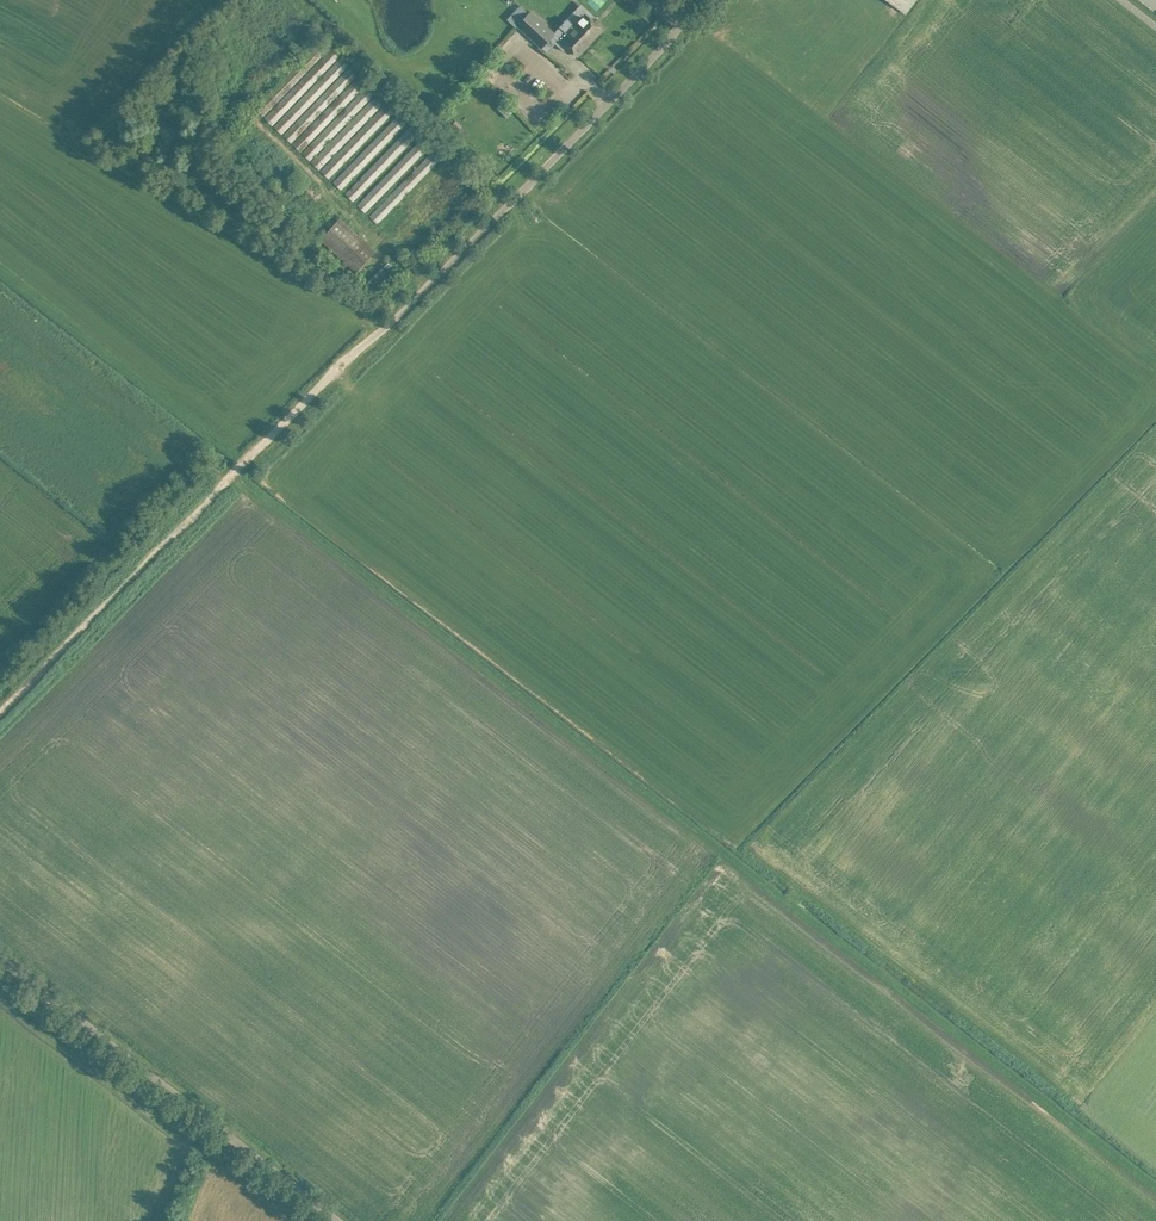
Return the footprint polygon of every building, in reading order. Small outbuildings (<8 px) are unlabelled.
[(905,13),(915,0),(888,0),(905,13)] [(578,56),(602,29),(586,14),(564,37),(556,30),(554,33),(530,11),(517,25),(538,45),(547,35),(564,51),(567,46),(578,56)] [(390,122),(396,130),(408,120),(401,113),(390,122)] [(321,239),(347,263),(356,271),(375,250),(340,218),(321,239)] [(390,259),(367,280),(378,292),(400,271),(390,259)]
